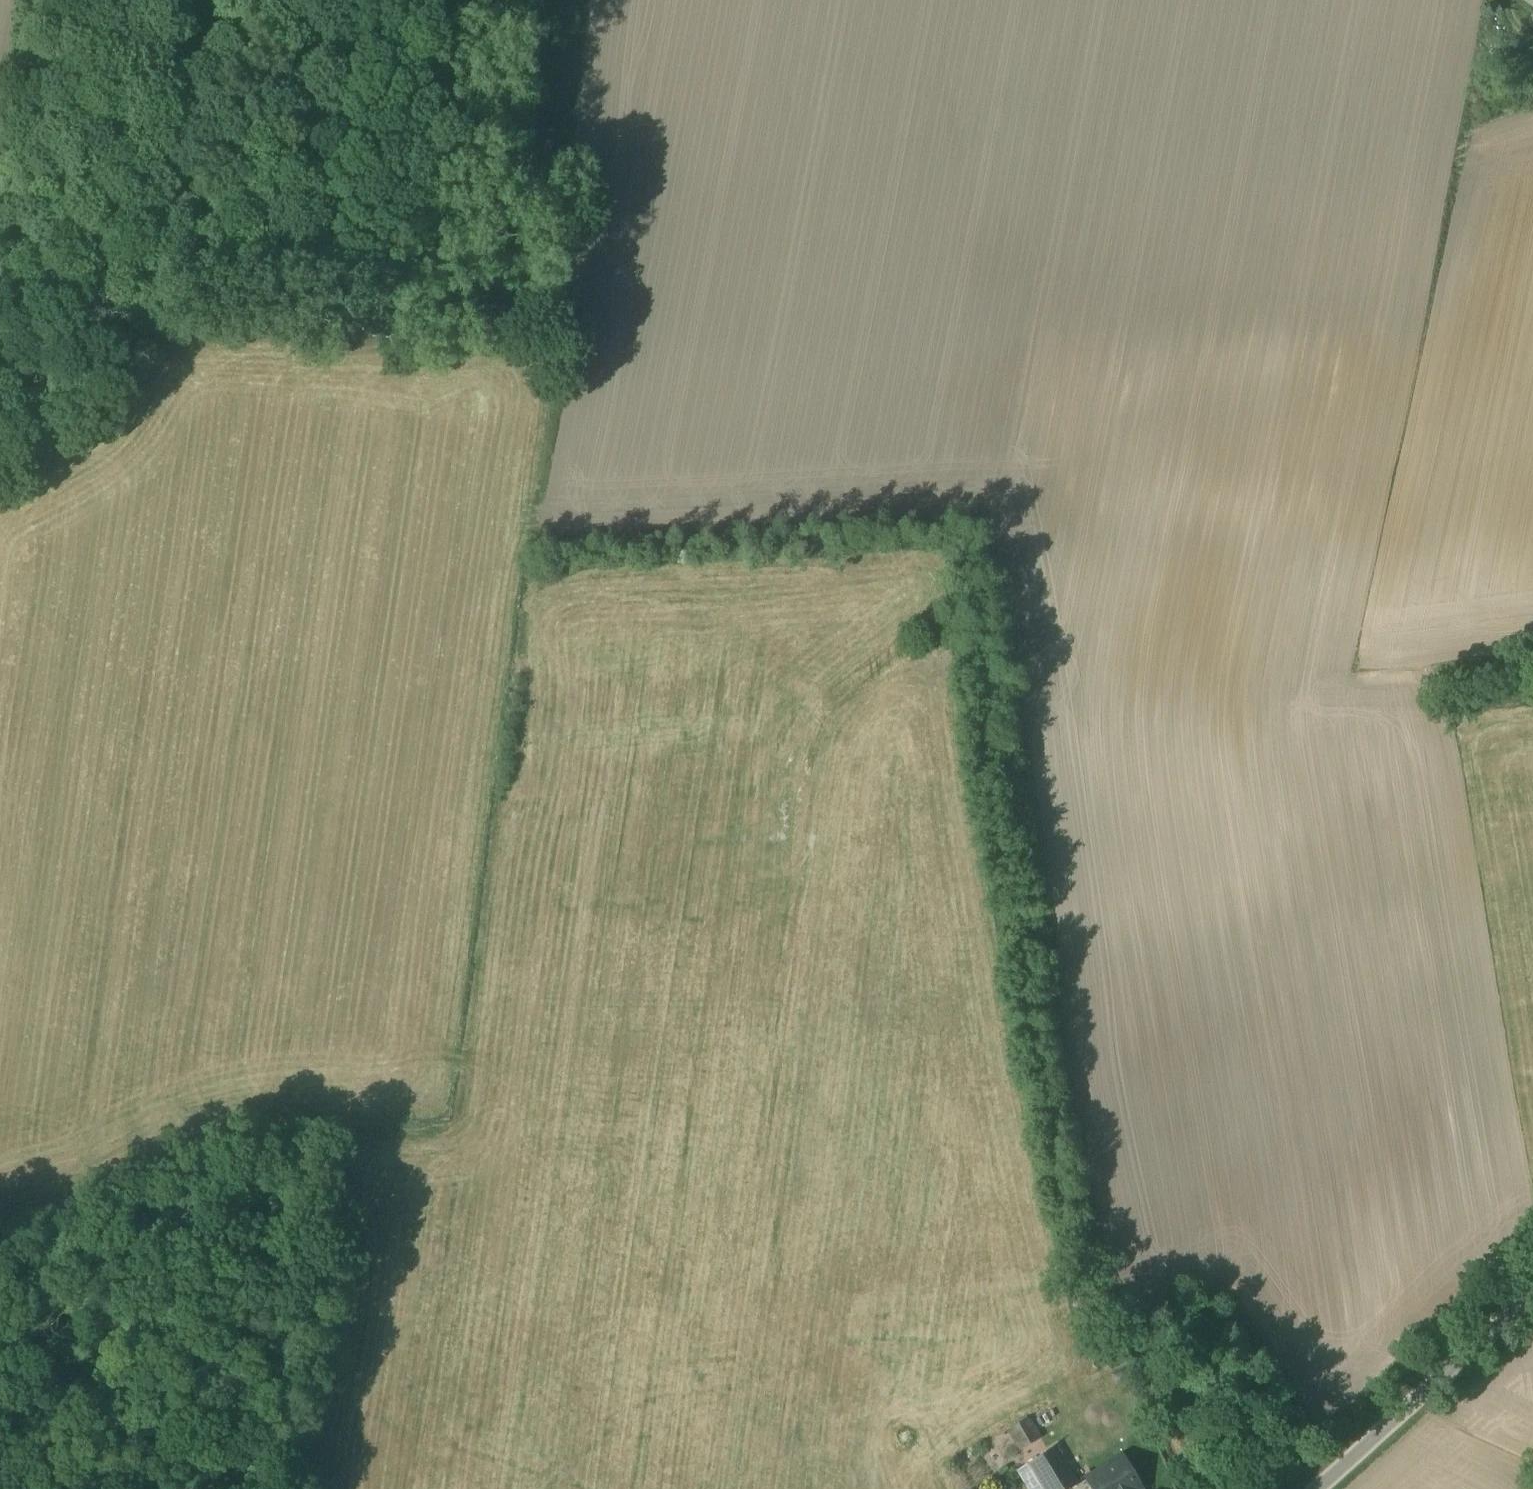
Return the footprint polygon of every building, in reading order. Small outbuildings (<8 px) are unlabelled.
[(1532,10),(1532,0),(1521,0),(1532,10)] [(1006,1429),(1018,1451),(1042,1438),(1030,1416),(1006,1429)] [(1057,1450),(1030,1465),(1045,1488),(1076,1488),(1079,1488),(1057,1450)] [(1095,1488),(1140,1488),(1124,1462),(1091,1482),(1095,1488)]
